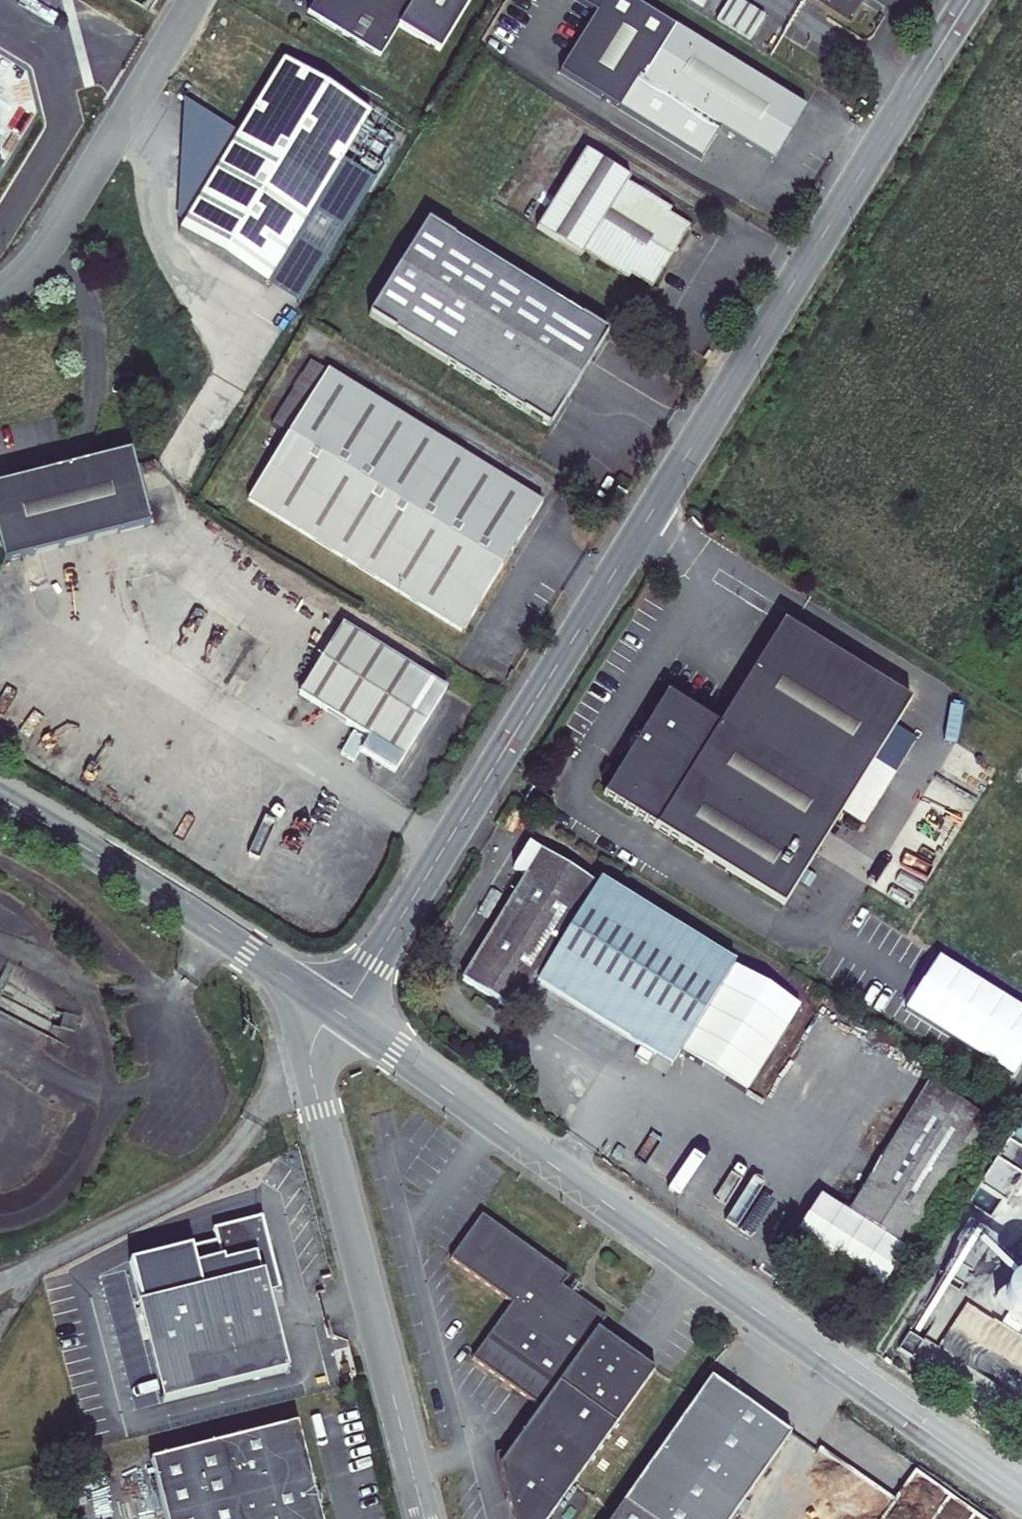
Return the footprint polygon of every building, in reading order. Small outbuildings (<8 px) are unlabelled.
[(308,14),(380,58),(399,26),(440,51),(471,0),(316,0),(308,14)] [(805,108),(630,0),(575,0),(596,13),(559,73),(701,160),(719,129),(772,161),(782,144),(805,108)] [(852,21),(865,0),(817,0),(852,21)] [(370,112),(284,60),(239,133),(185,222),(180,230),(264,282),(341,159),(370,112)] [(185,222),(239,133),(215,118),(184,99),(176,216),(185,222)] [(631,275),(652,288),(663,271),(659,256),(664,247),(679,244),(690,227),(669,213),(671,209),(661,202),(660,197),(643,186),(638,188),(627,182),(630,178),(585,149),(536,229),(581,257),(584,252),(628,279),(631,275)] [(341,159),(264,282),(297,303),(374,180),(341,159)] [(369,316),(550,427),(571,393),(608,333),(428,221),(369,316)] [(659,256),(663,271),(672,256),(679,244),(664,247),(659,256)] [(271,424),(288,434),(328,371),(311,360),(271,424)] [(248,499),(462,632),(518,543),(542,504),(328,371),(288,434),(248,499)] [(149,526),(131,453),(45,475),(0,486),(0,551),(3,563),(149,526)] [(604,796),(783,907),(910,702),(782,623),(718,725),(667,694),(642,734),(630,755),(604,796)] [(343,624),(300,694),(369,737),(361,751),(395,772),(408,751),(447,689),(343,624)] [(628,747),(630,755),(642,734),(635,736),(628,747)] [(535,981),(671,1066),(734,964),(600,881),(597,885),(529,843),(513,868),(527,876),(462,981),(515,1013),(535,981)] [(878,1230),(907,1248),(987,1119),(929,1083),(849,1212),(878,1230)] [(655,1370),(597,1330),(605,1318),(575,1296),(568,1291),(562,1286),(568,1277),(525,1247),(482,1216),(450,1260),(512,1304),(472,1359),(541,1408),(510,1451),(496,1455),(512,1518),(549,1518),(655,1370)] [(166,1403),(285,1372),(266,1297),(262,1283),(276,1280),(260,1218),(216,1229),(218,1241),(160,1256),(173,1306),(144,1313),(166,1403)] [(1012,1256),(1021,1264),(1021,1244),(1012,1256)] [(266,1297),(280,1294),(278,1287),(276,1280),(262,1283),(266,1297)] [(575,1296),(581,1288),(574,1283),(568,1291),(575,1296)] [(791,1434),(751,1406),(711,1378),(612,1518),(731,1518),(791,1434)] [(268,1384),(243,1388),(245,1405),(270,1401),(268,1384)] [(317,1502),(314,1493),(297,1424),(151,1461),(166,1518),(321,1518),(317,1502)] [(317,1502),(327,1500),(325,1495),(324,1490),(314,1493),(317,1502)]
